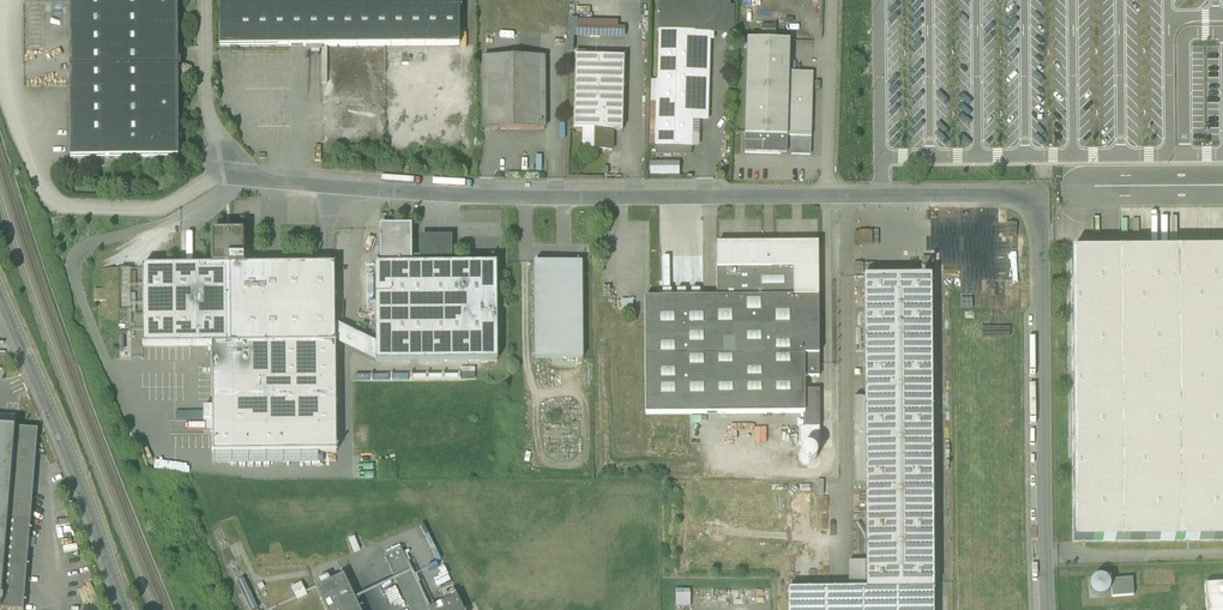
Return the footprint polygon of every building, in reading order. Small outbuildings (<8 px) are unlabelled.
[(178,60),(178,51),(178,0),(70,0),(71,159),(179,158),(179,144),(181,144),(181,141),(179,141),(178,68),(181,68),(181,60),(178,60)] [(460,47),(460,0),(220,0),(220,48),(231,48),(238,48),(460,47)] [(659,40),(709,41),(709,34),(714,35),(714,28),(729,28),(730,0),(706,0),(706,10),(670,9),(670,5),(665,2),(660,5),(659,40)] [(568,55),(625,56),(625,28),(618,28),(619,21),(591,20),(591,7),(577,7),(577,18),(569,18),(568,55)] [(707,121),(709,41),(659,40),(656,147),(656,148),(657,148),(657,154),(664,154),(664,148),(692,149),(692,148),(693,120),(707,121)] [(748,41),(745,137),(745,154),(787,155),(811,156),(811,139),(812,139),(813,74),(789,73),(790,42),(748,41)] [(485,131),(545,131),(544,58),(484,59),(485,131)] [(576,58),(575,106),(607,107),(607,111),(623,111),(625,59),(576,58)] [(623,132),(623,111),(607,111),(607,107),(575,106),(574,131),(585,131),(612,132),(623,132)] [(612,137),(612,132),(585,131),(584,150),(613,151),(613,139),(612,137)] [(650,162),(650,174),(679,175),(679,168),(664,167),(664,163),(650,162)] [(381,227),(382,266),(421,265),(421,258),(411,258),(411,227),(381,227)] [(213,233),(213,267),(245,267),(244,233),(213,233)] [(421,265),(452,265),(452,237),(421,237),(421,258),(421,265)] [(717,245),(717,270),(794,270),(794,298),(804,298),(819,298),(818,245),(717,245)] [(578,263),(590,263),(590,248),(578,248),(578,263)] [(1072,252),(1074,542),(1222,541),(1222,251),(1072,252)] [(324,266),(245,267),(213,267),(143,267),(144,347),(212,346),(336,345),(336,344),(335,325),(335,266),(333,266),(333,259),(324,259),(324,266)] [(535,360),(583,359),(582,263),(534,264),(535,360)] [(452,265),(421,265),(382,266),(376,266),(376,344),(377,363),(498,362),(497,265),(452,265)] [(717,299),(794,298),(794,270),(717,270),(717,299)] [(932,278),(864,278),(865,400),(865,487),(866,562),(866,591),(934,591),(932,278)] [(805,378),(805,356),(804,298),(794,298),(717,299),(645,299),(646,415),(805,414),(805,391),(805,378)] [(819,298),(804,298),(805,356),(819,356),(819,298)] [(376,364),(377,363),(376,344),(337,325),(335,325),(336,344),(337,344),(376,364)] [(213,431),(213,454),(337,453),(336,345),(212,346),(213,409),(213,421),(213,431)] [(805,378),(819,378),(819,356),(805,356),(805,378)] [(819,391),(805,391),(805,414),(805,428),(820,428),(819,391)] [(865,487),(865,400),(853,401),(854,487),(865,487)] [(204,421),(207,421),(213,421),(213,409),(204,410),(204,421)] [(0,428),(0,609),(1,609),(24,609),(38,431),(0,428)] [(805,428),(799,428),(800,445),(820,445),(820,428),(805,428)] [(762,446),(763,441),(747,440),(747,451),(755,451),(755,446),(762,446)] [(800,453),(800,458),(802,462),(806,465),(811,465),(815,463),(818,459),(818,454),(816,450),(812,447),(807,446),(803,449),(800,453)] [(401,549),(384,557),(410,609),(430,609),(401,549)] [(849,591),(866,591),(866,562),(849,562),(849,589),(849,591)] [(429,571),(435,588),(451,582),(445,566),(429,571)] [(343,577),(315,590),(324,609),(358,609),(343,577)] [(1104,597),(1107,595),(1109,593),(1110,590),(1110,587),(1109,584),(1108,581),(1105,579),(1102,578),(1099,578),(1096,578),(1093,580),(1091,583),(1090,586),(1090,589),(1091,592),(1092,595),(1095,597),(1098,598),(1101,598),(1104,597)] [(1111,581),(1112,598),(1134,596),(1133,579),(1111,581)] [(292,586),(298,599),(307,594),(301,582),(292,586)] [(1205,585),(1207,609),(1222,609),(1222,584),(1205,585)] [(444,598),(456,596),(455,589),(443,592),(444,598)] [(934,591),(866,591),(849,591),(849,589),(788,590),(788,609),(934,609),(934,591)] [(677,605),(691,605),(690,592),(676,593),(677,605)] [(430,609),(462,609),(457,597),(430,609)]
